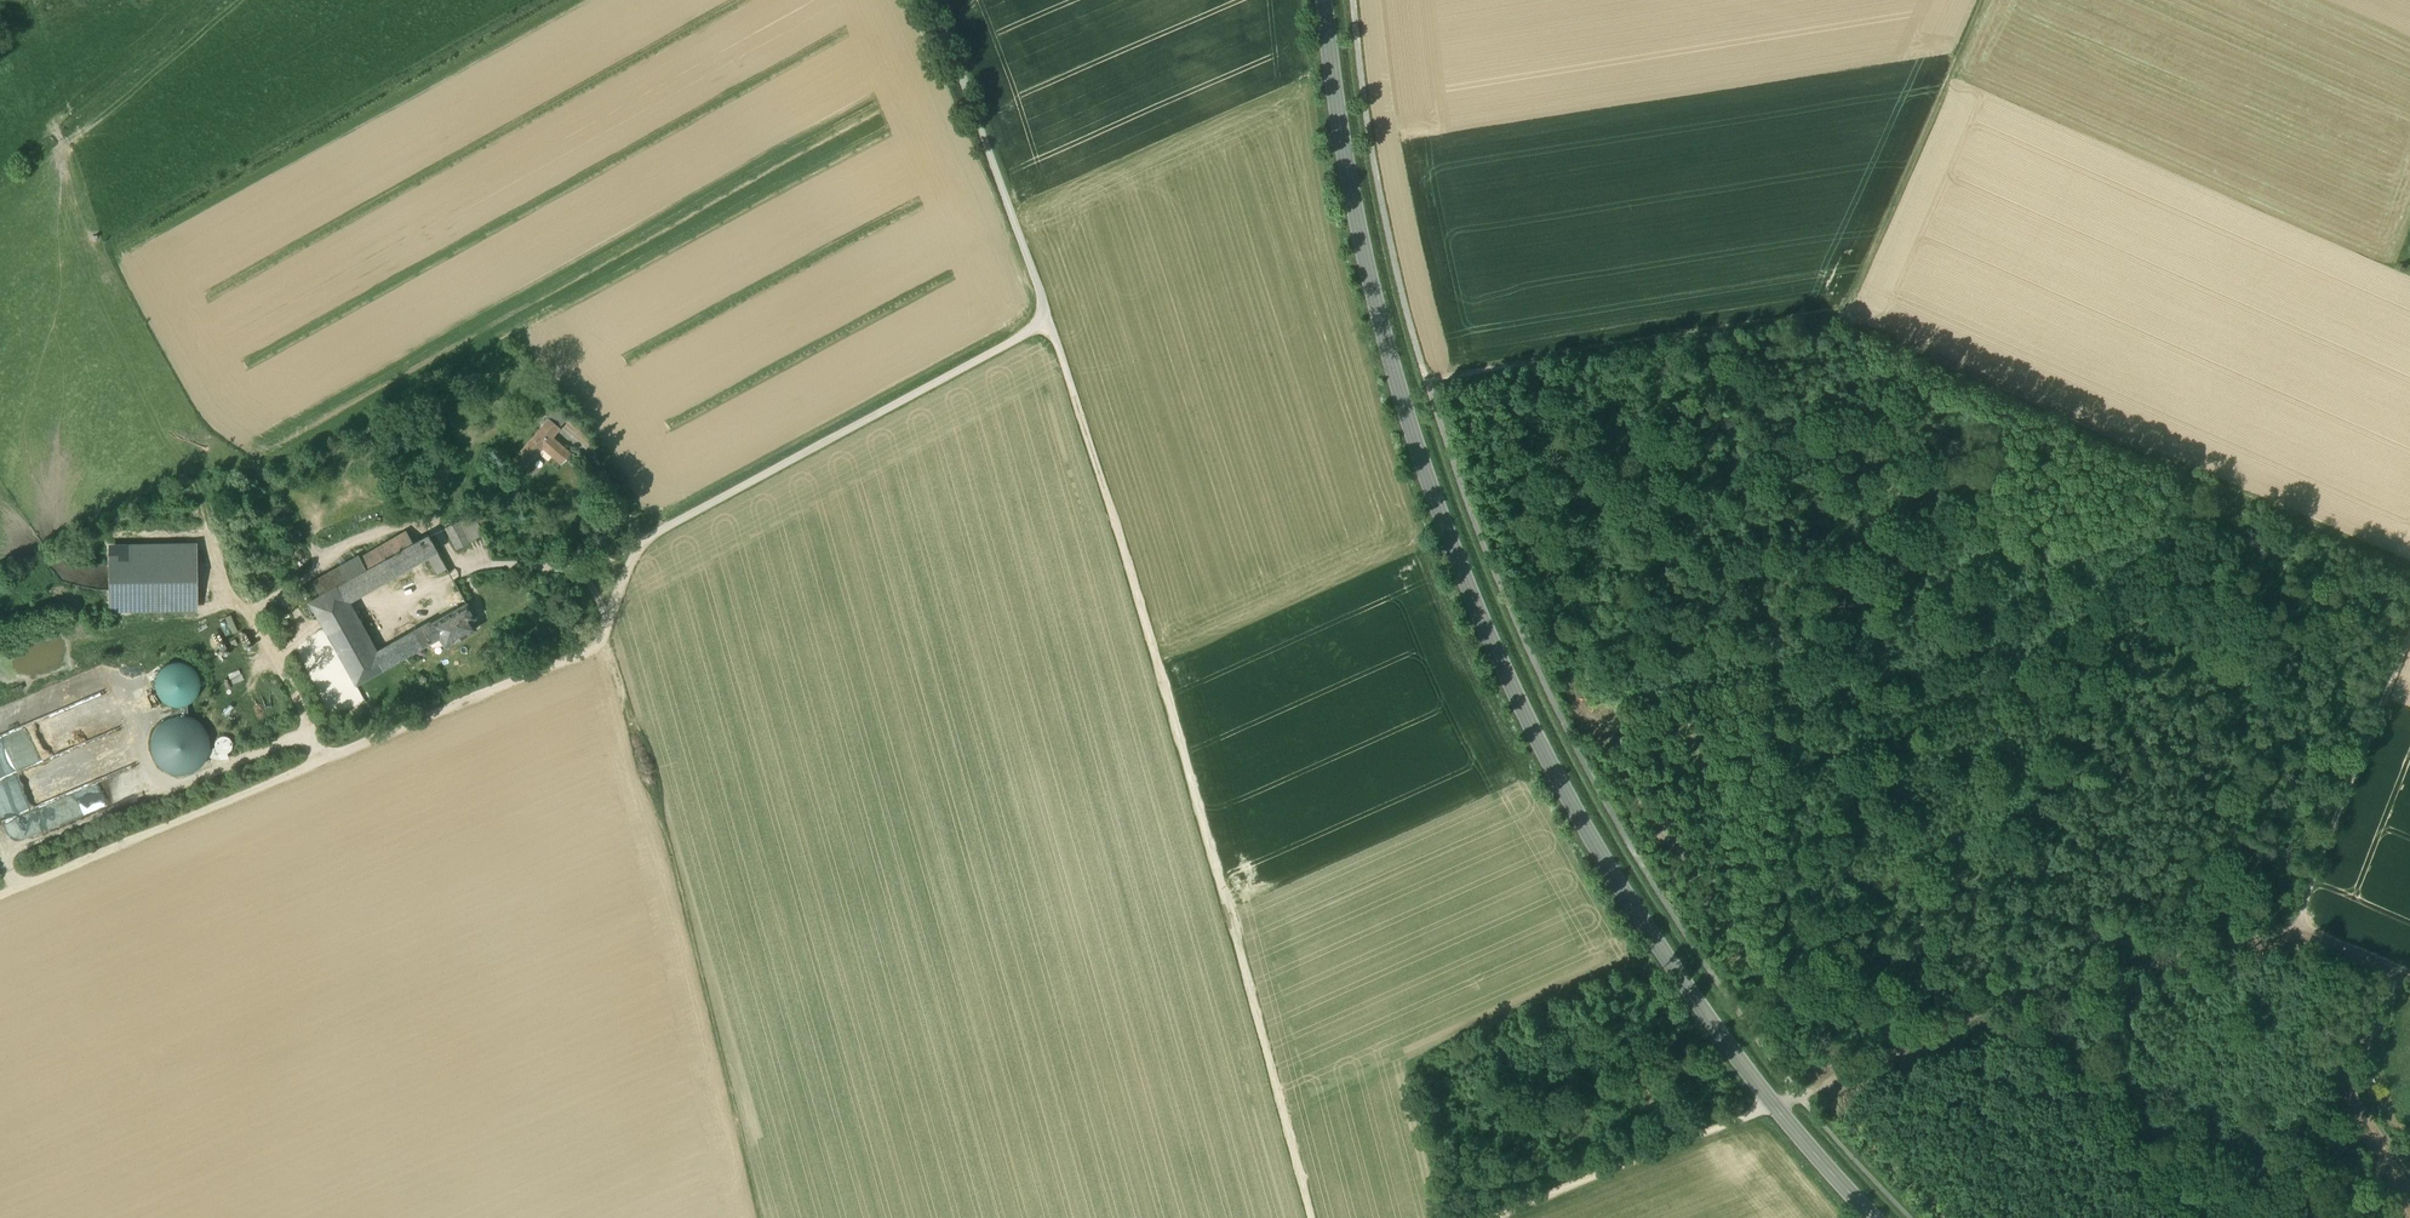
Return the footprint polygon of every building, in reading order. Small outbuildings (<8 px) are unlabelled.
[(549,419),(512,462),(522,471),(542,448),(561,464),(570,453),(552,437),(560,429),(549,419)] [(458,521),(445,528),(457,550),(469,543),(458,521)] [(406,532),(314,584),(320,597),(337,587),(413,544),(406,532)] [(413,544),(337,587),(344,601),(436,549),(428,535),(413,544)] [(197,552),(109,553),(109,601),(197,601),(197,552)] [(438,552),(428,557),(438,574),(447,568),(438,552)] [(320,597),(309,603),(356,685),(383,670),(375,656),(344,601),(337,587),(320,597)] [(430,599),(421,604),(424,610),(433,604),(430,599)] [(467,604),(432,624),(439,638),(445,647),(476,629),(471,620),(475,618),(467,604)] [(231,616),(218,619),(222,635),(235,631),(231,616)] [(439,638),(432,624),(423,629),(430,643),(439,638)] [(423,629),(375,656),(383,670),(430,643),(423,629)] [(246,633),(239,637),(246,650),(253,646),(246,633)] [(199,693),(201,684),(199,675),(194,668),(186,663),(178,662),(169,664),(162,669),(157,676),(155,685),(157,693),(162,701),(170,705),(178,707),(187,705),(194,700),(199,693)] [(0,709),(0,818),(12,846),(146,789),(95,669),(0,709)] [(178,707),(177,707),(172,706),(172,717),(180,716),(187,717),(187,705),(181,707),(178,707)] [(208,756),(210,745),(208,734),(201,724),(191,718),(180,716),(169,718),(159,725),(153,735),(151,746),(153,757),(160,767),(169,773),(181,775),(192,773),(202,766),(208,756)] [(232,749),(233,746),(232,742),(230,739),(227,738),(224,737),(220,738),(217,740),(215,743),(215,746),(215,749),(217,752),(220,754),(224,755),(227,754),(230,752),(232,749)]
